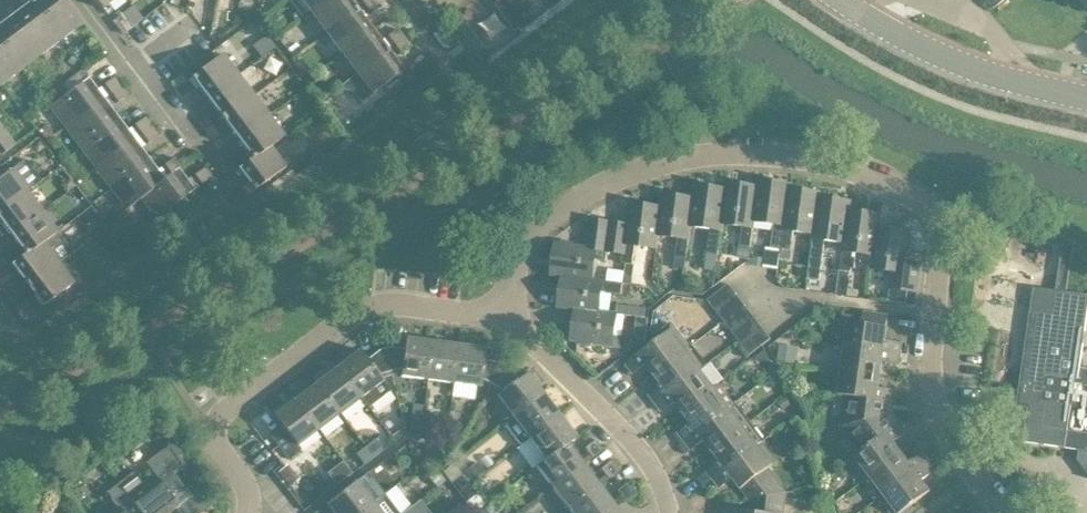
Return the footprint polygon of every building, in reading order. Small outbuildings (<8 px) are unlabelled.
[(35,0),(31,0),(13,14),(42,53),(63,38),(35,0)] [(311,11),(327,0),(303,0),(311,11)] [(311,11),(327,32),(357,9),(351,0),(327,0),(311,11)] [(376,0),(369,0),(362,5),(368,14),(380,6),(376,0)] [(487,4),(482,8),(507,42),(521,31),(522,32),(565,0),(493,0),(487,4)] [(131,2),(112,13),(123,31),(142,20),(131,2)] [(357,9),(327,32),(342,52),(373,29),(357,9)] [(0,23),(0,39),(22,68),(42,53),(13,14),(0,23)] [(392,46),(404,37),(397,28),(385,37),(392,46)] [(373,29),(342,52),(357,72),(388,49),(373,29)] [(404,37),(392,46),(399,55),(410,46),(404,37)] [(403,70),(388,49),(357,72),(373,93),(403,70)] [(207,97),(238,74),(222,53),(191,77),(207,97)] [(238,74),(207,97),(222,118),(253,95),(238,74)] [(65,126),(104,97),(89,77),(50,106),(65,126)] [(193,87),(187,80),(175,89),(181,96),(193,87)] [(253,95),(222,118),(238,138),(269,115),(253,95)] [(104,97),(65,126),(80,147),(119,118),(104,97)] [(3,153),(15,144),(10,137),(20,130),(5,111),(0,115),(0,149),(3,153)] [(284,136),(269,115),(238,138),(252,157),(270,146),(284,136)] [(144,117),(132,126),(146,144),(158,135),(144,117)] [(119,118),(80,147),(96,167),(135,138),(119,118)] [(150,159),(135,138),(96,167),(111,188),(150,159)] [(248,161),(238,168),(254,190),(285,167),(270,146),(252,157),(248,161)] [(238,168),(248,161),(241,152),(229,161),(236,170),(238,168)] [(169,174),(179,167),(181,166),(174,157),(162,166),(169,174)] [(14,167),(2,176),(0,177),(0,210),(30,188),(41,180),(25,158),(14,167)] [(164,178),(150,159),(111,188),(126,208),(141,198),(140,196),(164,178)] [(169,174),(164,178),(140,196),(141,198),(156,218),(195,189),(179,167),(169,174)] [(211,177),(204,167),(192,176),(199,185),(211,177)] [(758,180),(757,186),(758,186),(753,220),(754,220),(774,222),(770,247),(780,248),(789,188),(790,184),(758,180)] [(726,182),(725,189),(726,189),(721,222),(722,222),(742,225),(739,245),(750,246),(754,220),(753,220),(758,186),(757,186),(726,182)] [(243,183),(231,192),(238,201),(250,193),(243,183)] [(694,185),(693,198),(690,224),(710,227),(707,252),(718,254),(722,222),(721,222),(726,189),(725,189),(694,185)] [(30,188),(0,210),(0,219),(11,234),(45,209),(30,188)] [(789,188),(780,248),(779,258),(789,260),(793,230),(813,232),(814,232),(819,197),(820,197),(820,193),(789,188)] [(662,194),(660,207),(661,207),(657,233),(658,233),(678,236),(674,267),(684,269),(690,224),(693,198),(662,194)] [(814,232),(813,232),(809,267),(819,269),(824,238),(843,241),(844,241),(848,210),(849,210),(850,201),(820,197),(819,197),(814,232)] [(627,224),(610,222),(606,249),(607,250),(623,252),(622,262),(626,263),(632,263),(635,244),(656,247),(658,233),(657,233),(661,207),(660,207),(629,202),(627,224)] [(60,229),(45,209),(11,234),(26,254),(45,239),(46,240),(60,229)] [(843,241),(840,270),(836,294),(847,296),(853,251),(873,254),(874,254),(877,227),(878,227),(880,214),(849,210),(848,210),(844,241),(843,241)] [(606,249),(610,222),(590,219),(586,246),(573,244),(573,242),(562,241),(562,243),(556,242),(552,274),(562,276),(563,275),(592,279),(592,278),(623,282),(626,263),(622,262),(623,252),(607,250),(606,249)] [(874,254),(873,254),(871,267),(892,270),(890,287),(917,291),(921,262),(905,260),(907,248),(908,249),(910,238),(908,238),(909,231),(878,227),(877,227),(874,254)] [(45,239),(26,254),(22,257),(12,264),(27,285),(61,260),(46,240),(45,239)] [(1062,244),(1056,290),(1033,286),(1016,406),(1027,408),(1023,441),(1086,450),(1086,367),(1080,366),(1086,318),(1086,294),(1066,291),(1073,245),(1062,244)] [(749,258),(749,257),(750,247),(738,245),(737,257),(749,258)] [(12,264),(22,257),(14,247),(3,256),(9,265),(11,264),(12,264)] [(749,257),(749,258),(748,263),(748,264),(763,266),(764,257),(753,256),(753,258),(749,257)] [(76,280),(61,260),(27,285),(42,306),(76,280)] [(12,274),(0,282),(13,300),(25,292),(12,274)] [(563,275),(562,276),(558,306),(576,309),(576,308),(599,311),(599,310),(601,290),(621,293),(623,282),(592,278),(592,279),(563,275)] [(737,294),(728,283),(707,299),(716,310),(737,294)] [(746,306),(737,294),(716,310),(724,321),(746,306)] [(746,306),(724,321),(732,332),(754,317),(746,306)] [(576,308),(576,309),(572,339),(578,340),(578,342),(588,344),(588,342),(610,345),(610,347),(631,350),(633,337),(613,334),(616,313),(599,310),(599,311),(576,308)] [(864,311),(863,318),(843,315),(839,345),(845,346),(845,345),(900,353),(901,342),(885,340),(888,314),(864,311)] [(754,317),(732,332),(741,343),(762,327),(754,317)] [(685,350),(690,347),(671,322),(655,334),(659,339),(626,363),(633,373),(646,363),(654,373),(685,350)] [(770,338),(762,327),(741,343),(749,354),(770,338)] [(427,379),(432,340),(406,337),(405,344),(389,342),(383,344),(390,371),(401,372),(401,375),(427,379)] [(459,344),(432,340),(427,379),(454,382),(459,344)] [(360,349),(338,366),(362,397),(370,407),(391,390),(382,378),(390,371),(383,344),(377,345),(365,355),(360,349)] [(486,347),(459,344),(454,382),(481,386),(482,383),(491,384),(505,360),(501,357),(485,355),(486,347)] [(685,350),(654,373),(662,383),(649,393),(655,402),(699,369),(707,363),(693,345),(690,347),(685,350)] [(845,345),(845,346),(842,368),(842,369),(880,374),(882,361),(898,364),(900,353),(845,345)] [(505,360),(491,384),(492,385),(499,393),(496,395),(513,417),(544,393),(528,372),(521,376),(512,364),(505,360)] [(362,397),(338,366),(317,381),(341,413),(362,397)] [(842,369),(842,368),(836,368),(833,393),(845,395),(845,394),(893,400),(895,390),(878,387),(880,374),(842,369)] [(699,369),(655,402),(662,411),(675,401),(683,411),(714,388),(699,369)] [(341,413),(317,381),(295,398),(320,429),(341,413)] [(718,384),(714,388),(683,411),(691,422),(678,432),(684,440),(733,404),(718,384)] [(544,393),(513,417),(529,438),(560,414),(544,393)] [(845,394),(845,395),(842,416),(847,435),(860,452),(899,422),(891,412),(893,400),(845,394)] [(320,429),(295,398),(274,414),(283,426),(271,436),(289,458),(301,449),(299,445),(320,429)] [(736,402),(733,404),(684,440),(691,449),(704,439),(712,449),(750,421),(736,402)] [(529,438),(545,459),(568,442),(568,443),(577,436),(560,414),(529,438)] [(422,421),(421,434),(432,435),(434,422),(422,421)] [(750,421),(712,449),(720,460),(707,470),(713,478),(758,445),(757,445),(762,441),(764,439),(750,421)] [(860,452),(851,459),(866,479),(870,476),(870,475),(901,452),(893,441),(906,431),(899,422),(860,452)] [(143,487),(129,467),(116,477),(131,496),(130,497),(143,512),(166,512),(175,506),(180,512),(200,512),(207,508),(190,485),(186,488),(174,473),(186,464),(179,455),(181,453),(168,437),(154,447),(156,450),(141,461),(154,479),(143,487)] [(366,445),(374,456),(383,449),(375,438),(366,445)] [(603,449),(596,439),(585,447),(592,457),(603,449)] [(758,445),(713,478),(720,487),(733,477),(751,500),(751,501),(783,493),(781,486),(768,468),(777,461),(762,441),(757,445),(758,445)] [(545,459),(536,465),(552,487),(584,463),(568,443),(568,442),(545,459)] [(374,456),(366,445),(356,453),(364,463),(374,456)] [(909,462),(901,452),(870,475),(870,476),(884,494),(928,461),(922,452),(909,462)] [(601,468),(608,478),(619,470),(612,460),(601,468)] [(884,494),(879,497),(892,512),(909,512),(914,510),(911,505),(930,490),(922,480),(935,469),(928,461),(884,494)] [(459,492),(469,484),(453,462),(442,470),(459,492)] [(600,484),(584,463),(552,487),(568,508),(600,484)] [(357,479),(326,503),(334,512),(358,512),(374,501),(385,493),(368,471),(357,479)] [(109,512),(143,512),(130,497),(131,496),(116,477),(98,490),(106,500),(110,497),(118,507),(109,512)] [(628,481),(617,489),(624,499),(635,491),(628,481)] [(485,504),(469,484),(459,492),(474,512),(485,504)] [(600,484),(568,508),(572,512),(606,512),(616,506),(600,484)] [(751,501),(750,510),(739,509),(738,512),(783,512),(785,499),(783,493),(751,501)] [(444,504),(449,512),(467,512),(457,496),(444,504)] [(374,501),(358,512),(383,512),(374,501)]
